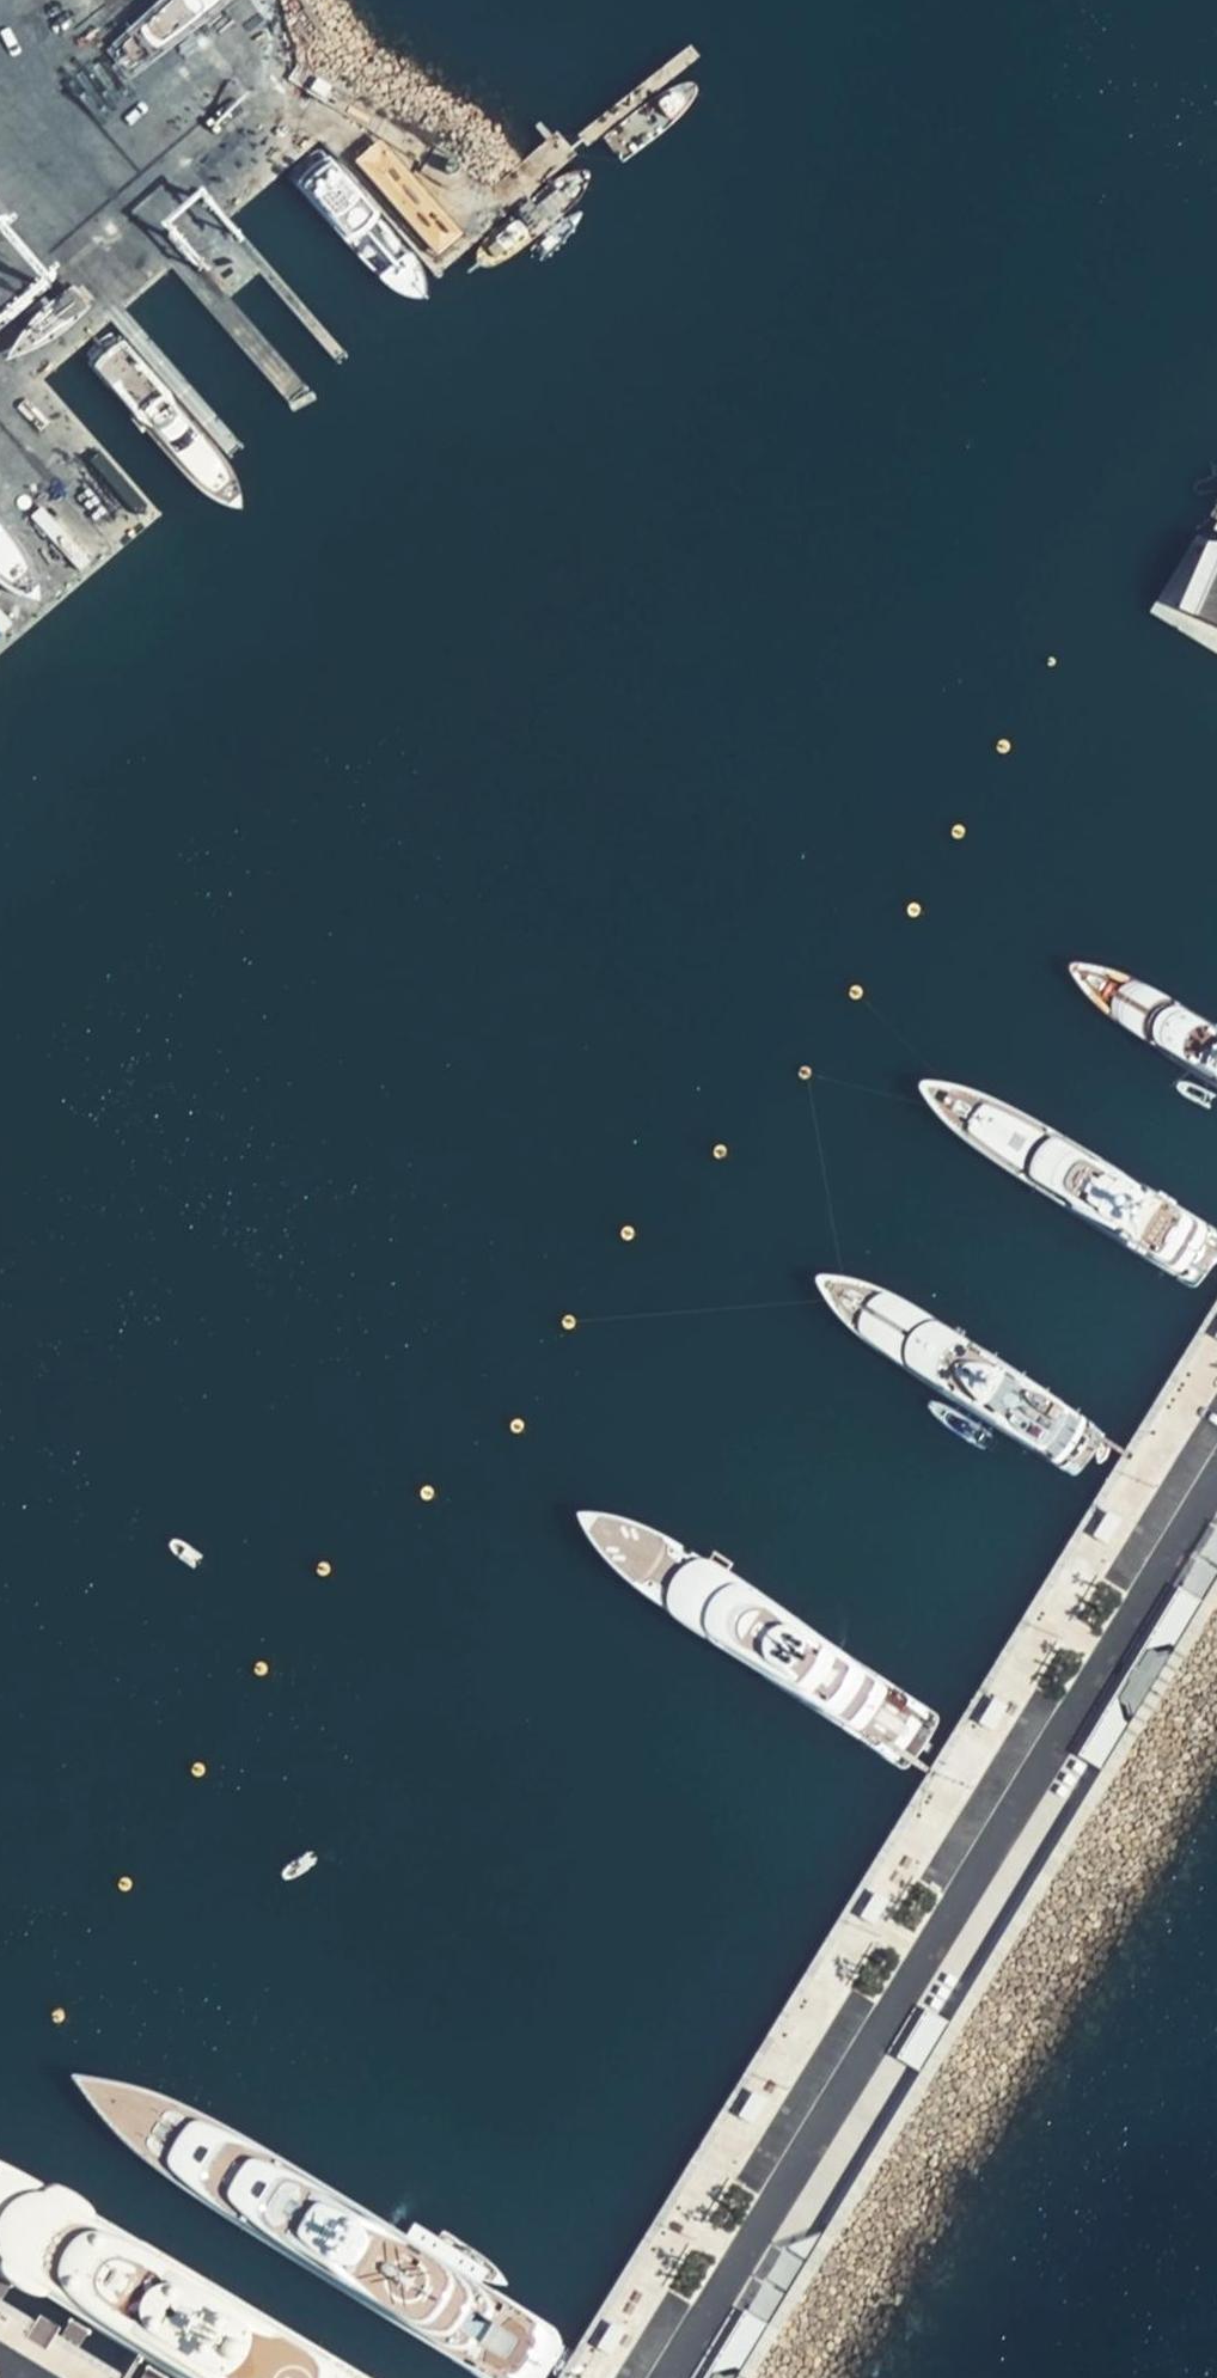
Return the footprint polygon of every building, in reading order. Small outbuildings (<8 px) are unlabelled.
[(217,0),(156,0),(127,19),(144,46),(217,0)] [(382,141),(357,162),(436,255),(461,234),(382,141)] [(434,150),(422,173),(450,188),(458,186),(462,179),(464,169),(459,164),(434,150)] [(1209,543),(1175,610),(1216,628),(1216,543),(1209,543)] [(1197,1555),(1216,1565),(1216,1526),(1213,1524),(1197,1555)] [(1152,1636),(1174,1648),(1216,1568),(1194,1556),(1152,1636)] [(1106,1707),(1079,1755),(1100,1767),(1127,1719),(1106,1707)] [(932,2045),(940,2020),(917,2012),(909,2037),(932,2045)] [(894,2087),(904,2065),(885,2057),(876,2079),(894,2087)] [(767,2276),(784,2287),(802,2260),(785,2249),(767,2276)]
